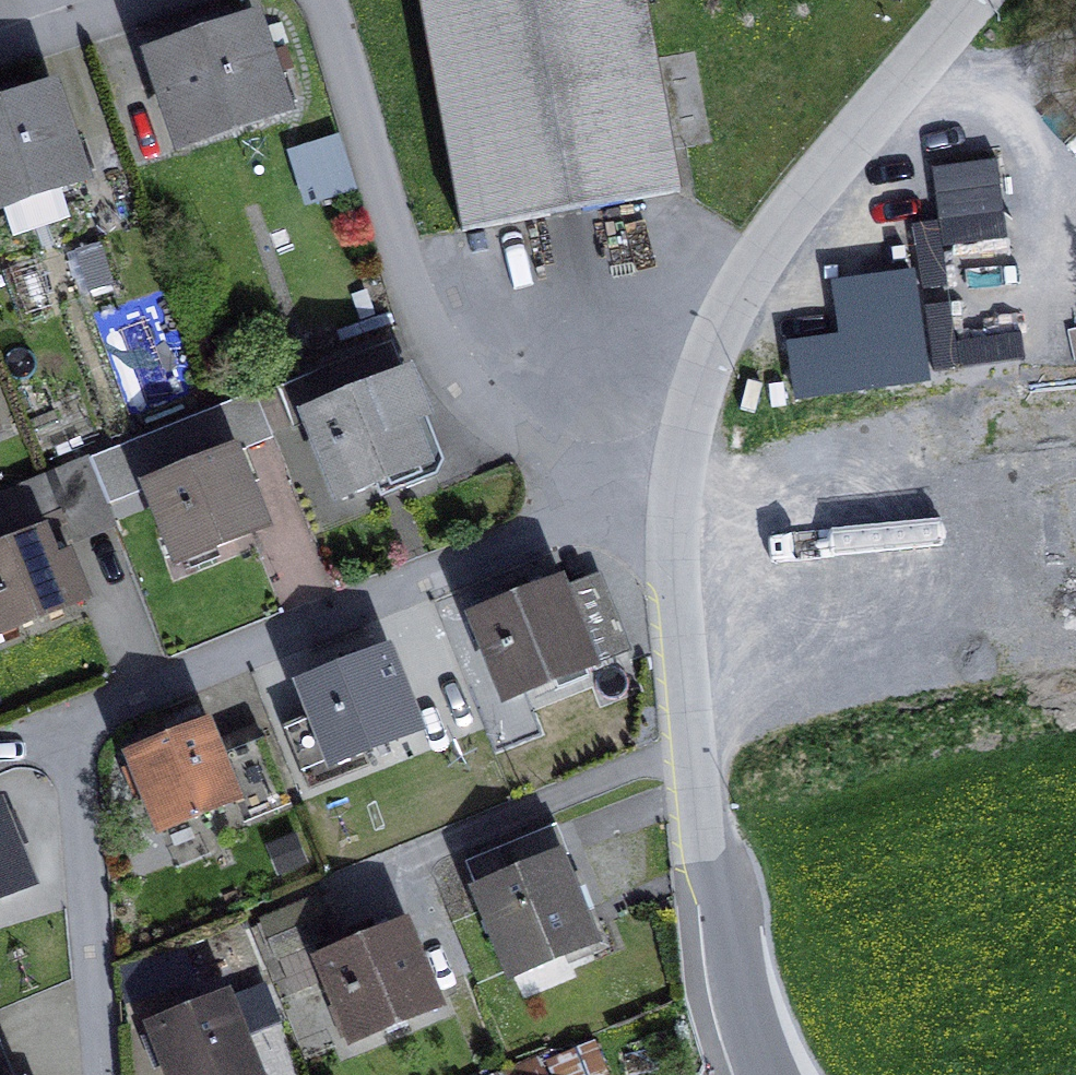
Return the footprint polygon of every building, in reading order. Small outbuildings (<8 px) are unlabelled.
[(462,232),(567,213),(680,192),(645,0),(420,0),(462,232)] [(218,34),(214,20),(188,29),(192,43),(218,34)] [(152,56),(182,145),(284,110),(255,22),(218,34),(192,43),(152,56)] [(59,186),(85,178),(54,89),(16,102),(0,108),(0,206),(6,204),(15,231),(68,213),(59,186)] [(16,102),(11,89),(0,93),(0,108),(16,102)] [(932,243),(1018,239),(1014,147),(948,150),(951,209),(931,210),(932,243)] [(800,326),(805,385),(940,374),(931,258),(845,264),(849,322),(800,326)] [(395,489),(435,473),(441,460),(392,347),(283,391),(297,424),(309,419),(340,496),(376,481),(390,476),(395,489)] [(233,451),(271,436),(254,394),(216,409),(233,451)] [(180,562),(264,529),(247,486),(235,456),(233,451),(216,409),(133,441),(180,562)] [(247,486),(260,481),(248,451),(235,456),(247,486)] [(66,557),(54,562),(48,549),(37,522),(62,512),(73,540),(115,523),(88,458),(21,485),(21,486),(30,508),(0,520),(0,627),(2,632),(83,599),(66,557)] [(381,494),(395,489),(390,476),(376,481),(381,494)] [(30,508),(21,486),(0,495),(0,520),(30,508)] [(54,562),(66,557),(60,544),(48,549),(54,562)] [(567,604),(602,590),(596,575),(561,589),(567,604)] [(506,591),(511,604),(533,596),(528,582),(506,591)] [(476,618),(507,696),(626,650),(602,590),(567,604),(561,589),(560,585),(533,596),(511,604),(476,618)] [(342,777),(335,760),(363,748),(405,732),(405,730),(391,697),(401,693),(402,692),(387,653),(304,686),(315,714),(285,726),(310,789),(342,777)] [(405,730),(414,726),(401,693),(391,697),(405,730)] [(237,799),(245,819),(287,802),(260,735),(218,752),(214,742),(207,725),(131,756),(160,829),(237,799)] [(214,742),(218,752),(260,735),(256,725),(214,742)] [(342,777),(370,765),(363,748),(335,760),(342,777)] [(30,883),(15,846),(3,819),(0,811),(0,895),(30,883)] [(3,819),(15,846),(23,843),(12,816),(3,819)] [(465,862),(512,974),(593,940),(559,858),(568,854),(556,824),(465,862)] [(304,861),(295,839),(272,848),(281,870),(304,861)] [(265,920),(280,956),(329,937),(314,900),(265,920)] [(319,961),(353,1039),(437,1003),(403,925),(319,961)] [(170,991),(169,967),(123,969),(127,1030),(154,1028),(152,992),(170,991)] [(240,1034),(277,1020),(263,986),(154,1028),(172,1074),(255,1074),(240,1034)] [(0,1041),(0,1074),(14,1074),(0,1041)] [(555,1063),(561,1074),(598,1074),(587,1049),(555,1063)] [(510,1074),(539,1074),(535,1065),(510,1074)]
